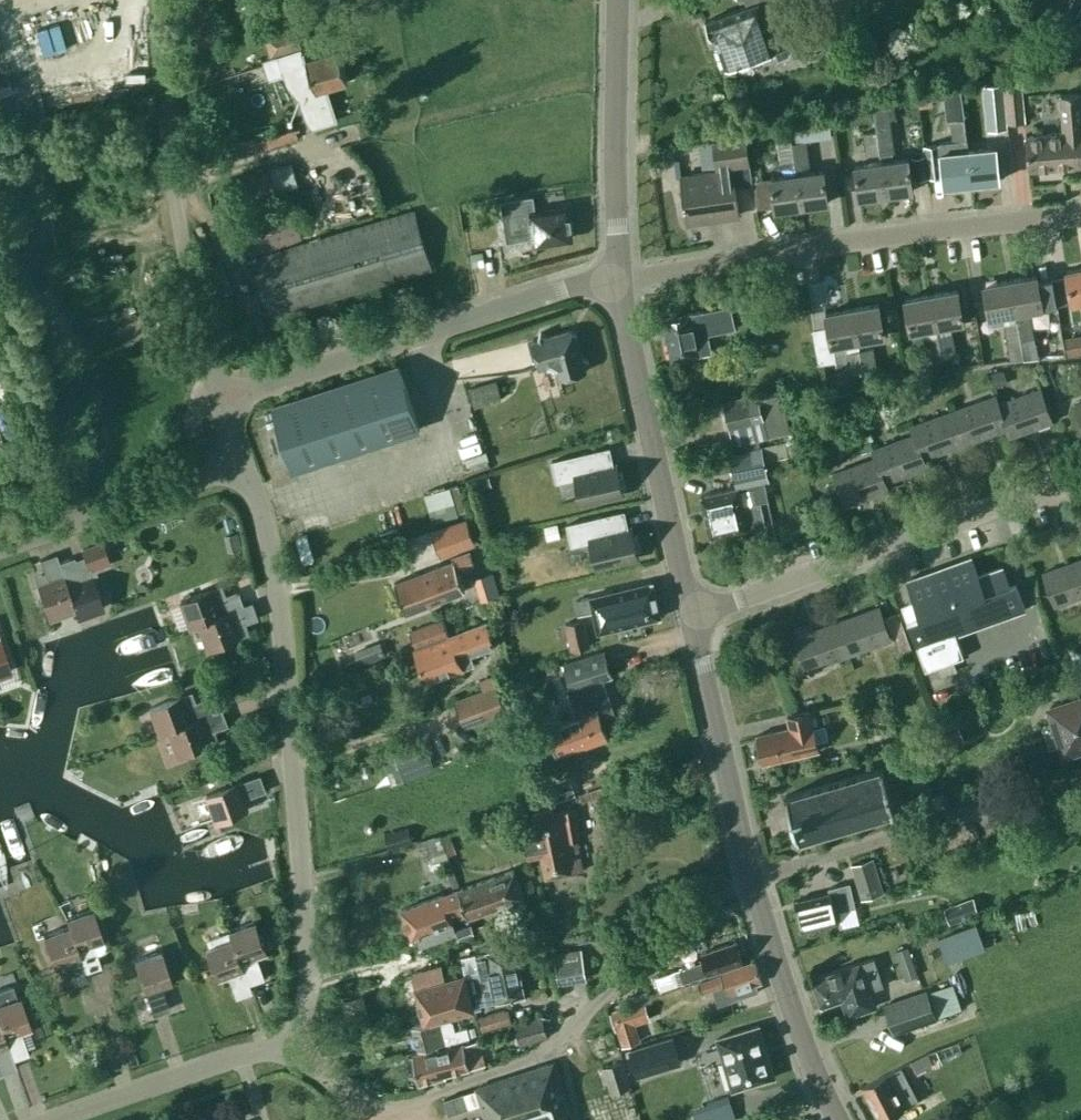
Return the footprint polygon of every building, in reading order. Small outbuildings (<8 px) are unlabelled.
[(746,6),(705,20),(711,37),(715,35),(726,66),(775,49),(777,56),(787,53),(792,43),(780,8),(772,5),(761,9),(759,2),(765,0),(744,0),(746,6)] [(335,49),(306,59),(303,50),(280,58),(287,79),(289,82),(290,85),(293,89),(295,91),(298,94),(303,97),(313,128),(338,120),(328,88),(346,82),(335,49)] [(1004,82),(989,83),(990,98),(990,99),(1005,98),(1005,96),(1004,82)] [(960,104),(958,87),(948,88),(949,105),(960,104)] [(1080,164),(1080,111),(1080,93),(1060,94),(1063,131),(1025,134),(1027,168),(1080,164)] [(1004,98),(986,100),(989,128),(1007,126),(1004,98)] [(1007,122),(1023,121),(1022,98),(1005,100),(1007,122)] [(873,105),(876,130),(877,130),(885,194),(912,190),(908,157),(894,159),(890,128),(889,118),(895,117),(893,102),(873,105)] [(924,155),(927,176),(942,174),(944,185),(971,182),(968,149),(965,117),(950,119),(954,151),(941,152),(940,143),(923,145),(924,155)] [(859,197),(885,194),(877,130),(876,130),(863,131),(868,163),(854,165),(859,197)] [(745,135),(730,137),(712,139),(715,168),(681,173),(684,191),(688,222),(738,215),(733,184),(732,184),(729,168),(729,161),(749,157),(745,135)] [(792,141),(801,205),(827,202),(823,169),(809,171),(805,139),(792,141)] [(774,209),(801,205),(792,141),(779,143),(783,174),(770,176),(774,209)] [(230,160),(248,156),(245,144),(227,149),(230,160)] [(384,160),(380,147),(329,163),(343,210),(394,195),(391,183),(380,186),(373,163),(384,160)] [(995,147),(968,149),(971,182),(998,180),(995,147)] [(914,178),(927,176),(924,155),(911,156),(914,178)] [(299,193),(289,162),(269,169),(276,190),(284,188),(287,197),(299,193)] [(276,193),(267,169),(242,178),(251,202),(276,193)] [(204,208),(217,206),(214,189),(201,191),(204,208)] [(658,214),(670,213),(670,191),(658,191),(658,214)] [(569,233),(572,233),(570,220),(567,220),(565,207),(534,211),(532,196),(502,201),(507,239),(534,235),(535,242),(558,238),(564,240),(568,238),(570,237),(569,233)] [(252,252),(302,237),(292,202),(241,217),(252,252)] [(269,315),(431,267),(414,209),(252,257),(269,315)] [(482,250),(470,252),(472,265),(484,263),(482,250)] [(1067,270),(1072,302),(1080,300),(1080,267),(1067,270)] [(1010,280),(1024,355),(1037,355),(1030,319),(1029,310),(1042,307),(1037,275),(1010,280)] [(1022,355),(1024,355),(1010,280),(984,285),(990,317),(1002,314),(1005,324),(1008,346),(1010,357),(1022,355)] [(126,284),(65,287),(66,316),(127,313),(126,284)] [(957,289),(931,294),(942,356),(943,356),(955,354),(950,324),(963,322),(957,289)] [(942,356),(931,294),(904,299),(910,331),(924,329),(926,338),(929,357),(918,359),(920,372),(945,368),(943,356),(942,356)] [(851,307),(857,340),(884,335),(878,303),(851,307)] [(705,324),(732,318),(729,305),(663,319),(672,360),(711,351),(705,324)] [(859,349),(857,340),(851,307),(825,312),(827,324),(811,327),(817,362),(834,359),(832,345),(844,343),(850,374),(863,371),(859,349)] [(576,333),(568,329),(545,335),(540,332),(537,337),(532,338),(539,367),(547,365),(556,370),(558,377),(586,370),(585,365),(588,360),(583,357),(576,333)] [(1064,337),(1067,355),(1080,353),(1080,334),(1064,337)] [(873,347),(859,349),(863,371),(876,369),(873,347)] [(292,469),(419,428),(399,365),(271,406),(292,469)] [(1003,369),(988,374),(993,387),(1008,382),(1003,369)] [(107,392),(124,388),(120,372),(103,377),(107,392)] [(496,378),(469,387),(474,405),(501,397),(496,378)] [(998,404),(1007,428),(1010,436),(1052,421),(1040,388),(999,403),(998,404)] [(759,398),(757,392),(722,400),(732,444),(790,430),(781,392),(759,398)] [(996,395),(953,410),(965,443),(1007,428),(998,404),(999,403),(996,395)] [(911,425),(914,434),(915,433),(924,458),(965,443),(953,410),(911,425)] [(873,448),(876,457),(885,481),(927,466),(924,458),(915,433),(914,434),(873,448)] [(788,454),(784,439),(727,451),(731,467),(788,454)] [(836,443),(824,448),(830,463),(842,458),(836,443)] [(574,477),(579,502),(623,491),(621,486),(625,485),(621,470),(618,471),(617,465),(612,466),(608,447),(552,460),(556,481),(574,477)] [(456,460),(459,471),(478,467),(475,455),(456,460)] [(888,489),(885,481),(876,457),(834,472),(846,504),(888,489)] [(489,475),(475,480),(478,489),(492,485),(489,475)] [(759,500),(740,505),(736,488),(726,490),(726,489),(700,495),(709,536),(736,530),(736,529),(746,527),(746,526),(764,522),(759,500)] [(594,565),(637,555),(636,550),(640,549),(636,534),(633,534),(631,529),(627,530),(623,511),(566,524),(571,544),(588,540),(594,565)] [(466,518),(432,530),(440,554),(474,541),(466,518)] [(557,522),(543,526),(544,529),(546,540),(560,537),(558,526),(557,522)] [(238,531),(223,535),(228,550),(242,546),(238,531)] [(73,556),(58,561),(57,562),(73,607),(76,616),(103,606),(89,569),(108,563),(101,542),(81,549),(84,560),(75,563),(73,556)] [(427,570),(438,600),(465,590),(458,571),(475,565),(471,551),(452,558),(453,561),(427,570)] [(48,616),(73,607),(57,562),(58,561),(55,553),(39,559),(47,581),(37,585),(48,616)] [(1080,594),(1080,558),(1043,571),(1054,603),(1080,594)] [(956,633),(1024,609),(1018,592),(1011,594),(1001,567),(977,575),(973,563),(934,577),(936,583),(911,592),(915,605),(902,609),(925,670),(964,656),(956,633)] [(438,600),(427,570),(394,582),(405,612),(438,600)] [(500,593),(492,570),(473,577),(481,600),(500,593)] [(652,581),(589,596),(574,599),(578,613),(593,610),(598,631),(660,616),(652,581)] [(244,605),(238,590),(216,598),(212,587),(181,599),(190,625),(199,622),(244,605)] [(244,605),(199,622),(208,648),(239,636),(235,626),(258,617),(252,601),(244,605)] [(835,621),(847,654),(889,638),(878,605),(835,621)] [(910,646),(898,611),(885,616),(897,650),(910,646)] [(572,649),(589,645),(583,619),(566,623),(572,649)] [(414,647),(441,637),(435,621),(408,631),(414,647)] [(805,669),(847,654),(835,621),(793,636),(805,669)] [(485,623),(449,637),(415,651),(428,683),(463,669),(475,664),(471,655),(495,645),(485,623)] [(11,669),(0,639),(0,673),(11,669)] [(566,686),(576,715),(550,723),(561,754),(608,738),(601,717),(614,712),(602,678),(612,675),(603,649),(563,662),(570,685),(566,686)] [(1080,744),(1080,673),(1079,668),(1064,673),(1067,680),(1058,683),(1061,691),(1069,688),(1072,698),(1050,705),(1055,721),(1043,725),(1049,745),(1061,741),(1064,750),(1080,744)] [(506,710),(496,684),(455,699),(465,726),(506,710)] [(160,732),(169,729),(168,728),(214,712),(214,711),(208,696),(186,704),(182,694),(151,705),(160,732)] [(168,728),(169,729),(178,754),(209,743),(205,732),(228,724),(222,708),(214,711),(214,712),(168,728)] [(789,726),(755,735),(762,762),(818,749),(808,709),(786,715),(789,726)] [(433,767),(425,742),(394,752),(403,778),(433,767)] [(450,762),(453,772),(477,766),(474,756),(450,762)] [(797,838),(895,809),(882,766),(785,795),(797,838)] [(243,798),(266,790),(260,774),(206,793),(216,820),(247,808),(243,798)] [(915,802),(928,799),(922,779),(909,783),(915,802)] [(580,799),(611,794),(610,784),(579,794),(580,799)] [(533,815),(535,825),(522,828),(527,857),(540,854),(545,877),(572,872),(571,871),(581,869),(579,856),(569,858),(567,848),(577,846),(575,839),(580,838),(575,807),(551,811),(550,804),(532,809),(533,815)] [(411,840),(408,825),(384,832),(388,846),(411,840)] [(454,851),(448,833),(440,835),(445,854),(454,851)] [(883,891),(872,856),(850,863),(860,898),(883,891)] [(458,888),(467,913),(468,916),(523,896),(513,868),(458,888)] [(827,887),(828,892),(792,901),(799,930),(836,921),(834,911),(854,906),(848,882),(827,887)] [(467,913),(458,888),(401,908),(412,936),(415,935),(419,945),(436,939),(455,932),(448,914),(456,911),(458,917),(467,913)] [(979,911),(973,895),(943,907),(950,922),(979,911)] [(68,925),(79,957),(80,957),(84,971),(100,966),(92,943),(103,939),(92,908),(65,917),(68,925)] [(498,928),(495,919),(474,925),(477,934),(498,928)] [(232,937),(244,969),(249,983),(264,978),(256,955),(267,951),(256,920),(229,929),(232,937)] [(459,941),(475,935),(470,922),(454,928),(459,941)] [(53,966),(79,957),(68,925),(42,934),(53,966)] [(217,978),(244,969),(232,937),(207,946),(217,978)] [(683,981),(742,962),(735,941),(701,953),(704,960),(679,968),(683,981)] [(513,945),(476,953),(475,951),(461,954),(465,974),(472,1004),(485,1001),(486,1003),(496,1000),(496,1001),(525,995),(513,945)] [(911,955),(908,945),(896,949),(899,959),(911,955)] [(584,978),(579,947),(553,951),(558,982),(584,978)] [(160,985),(171,982),(160,950),(133,959),(152,1014),(168,1008),(160,985)] [(869,991),(882,986),(872,958),(810,979),(820,1006),(841,999),(846,1015),(874,1006),(869,991)] [(755,961),(721,972),(699,979),(702,990),(712,987),(717,1004),(730,1000),(758,991),(755,983),(762,981),(755,961)] [(473,1008),(472,1004),(464,973),(444,979),(441,967),(411,975),(424,1022),(448,1015),(473,1008)] [(678,982),(674,969),(655,975),(659,988),(678,982)] [(86,1024),(104,1016),(86,978),(68,986),(86,1024)] [(961,1007),(953,981),(927,990),(926,988),(883,1002),(893,1033),(936,1018),(935,1015),(961,1007)] [(15,1067),(12,1059),(28,1053),(19,1031),(30,1027),(19,995),(16,996),(12,985),(0,989),(0,1025),(15,1067)] [(348,985),(334,989),(336,999),(351,995),(348,985)] [(649,1018),(644,1000),(608,1010),(614,1029),(616,1029),(621,1045),(640,1039),(634,1022),(649,1018)] [(511,1021),(508,1008),(478,1015),(481,1028),(511,1021)] [(540,1014),(514,1021),(520,1043),(546,1036),(540,1014)] [(450,1020),(448,1015),(424,1022),(412,1025),(419,1049),(468,1035),(466,1025),(454,1029),(451,1019),(450,1020)] [(474,1025),(474,1024),(466,1027),(467,1030),(468,1035),(469,1036),(477,1034),(476,1032),(474,1025)] [(732,1088),(774,1075),(759,1024),(716,1037),(732,1088)] [(15,1067),(0,1025),(0,1072),(15,1067)] [(88,1040),(84,1028),(71,1033),(75,1045),(88,1040)] [(680,1062),(672,1037),(630,1049),(637,1075),(680,1062)] [(470,1068),(483,1064),(477,1040),(464,1044),(464,1043),(439,1050),(438,1047),(412,1054),(419,1083),(445,1076),(445,1074),(470,1068)] [(915,1070),(930,1062),(926,1054),(910,1062),(915,1070)] [(611,1092),(629,1086),(621,1060),(603,1066),(611,1092)] [(474,1087),(485,1119),(572,1119),(553,1062),(474,1087)] [(903,1106),(916,1099),(900,1068),(886,1075),(885,1075),(862,1087),(879,1119),(904,1107),(903,1106)] [(466,1107),(462,1093),(442,1099),(447,1114),(466,1107)] [(732,1118),(725,1098),(689,1111),(693,1119),(728,1119),(732,1118)]
